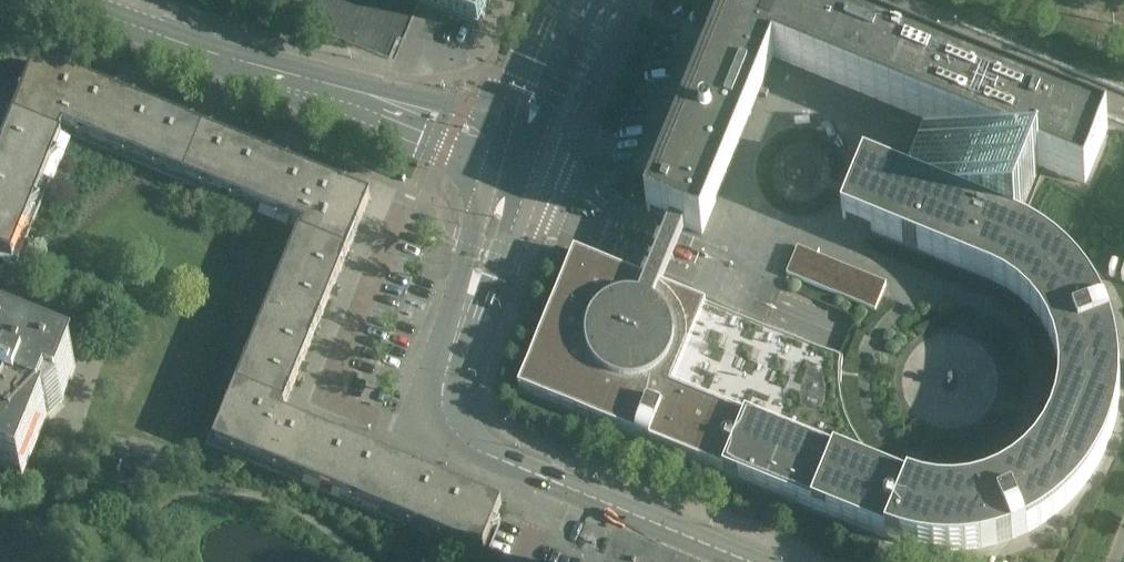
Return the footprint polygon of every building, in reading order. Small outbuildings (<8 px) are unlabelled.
[(478,30),(479,29),(479,30),(491,0),(406,0),(478,30)] [(519,388),(882,537),(901,543),(917,547),(933,550),(949,551),(965,550),(981,548),(997,544),(1012,539),(1027,532),(1041,524),(1054,515),(1067,505),(1078,493),(1088,480),(1097,467),(1104,453),(1110,438),(1115,422),(1118,406),(1120,390),(1120,374),(1118,358),(1115,342),(1111,327),(1105,312),(1098,297),(1089,284),(1079,271),(1068,259),(1056,249),(1043,239),(1033,233),(1015,225),(1039,166),(1084,184),(1108,128),(794,0),(753,0),(751,1),(748,2),(743,5),(738,8),(735,10),(733,12),(732,14),(728,18),(725,23),(722,28),(720,32),(645,211),(702,235),(775,57),(924,119),(899,178),(865,163),(842,219),(991,281),(1005,288),(1018,297),(1030,307),(1039,320),(1047,333),(1053,347),(1057,363),(1059,378),(1058,394),(1055,409),(1050,424),(1043,438),(1034,450),(1023,462),(1011,471),(997,479),(983,485),(967,488),(952,490),(936,489),(921,485),(906,480),(892,473),(880,464),(869,453),(859,440),(852,426),(846,412),(843,397),(842,381),(842,370),(844,361),(575,251),(575,252),(574,251),(519,388)] [(106,153),(128,100),(38,63),(15,118),(61,136),(62,137),(69,140),(69,138),(106,153)] [(182,184),(204,131),(128,100),(106,153),(182,184)] [(61,136),(15,118),(0,155),(0,163),(44,181),(50,184),(69,140),(62,137),(61,136)] [(259,216),(281,162),(204,131),(182,184),(259,216)] [(371,199),(281,162),(259,216),(295,231),(295,232),(348,254),(371,199)] [(44,181),(0,163),(0,260),(16,267),(50,184),(44,181)] [(316,331),(348,254),(295,232),(263,309),(316,331)] [(285,408),(316,331),(263,309),(231,386),(238,389),(280,406),(285,408)] [(23,479),(26,471),(25,471),(47,417),(45,416),(52,400),(61,404),(75,369),(76,369),(76,368),(0,337),(0,470),(23,479)] [(280,406),(238,389),(231,386),(207,447),(303,486),(324,433),(277,413),(280,406)] [(379,517),(400,464),(324,433),(303,486),(379,517)] [(502,506),(400,464),(379,517),(486,561),(501,526),(495,523),(502,506)]
